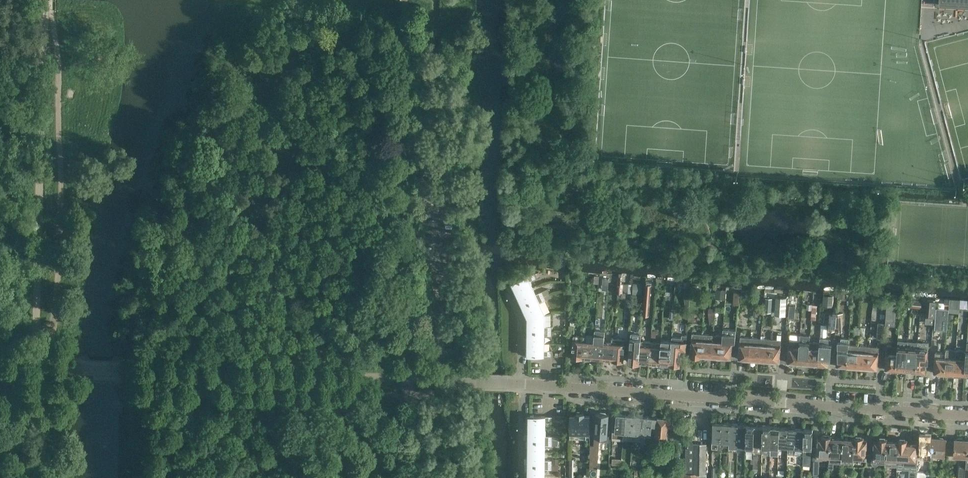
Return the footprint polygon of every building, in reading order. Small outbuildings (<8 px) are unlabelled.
[(512,291),(515,295),(533,287),(530,281),(536,278),(534,273),(511,284),(512,284),(515,290),(512,291)] [(617,286),(617,293),(622,293),(628,294),(628,284),(623,284),(621,284),(622,277),(621,277),(621,275),(621,274),(618,274),(618,275),(618,276),(618,277),(617,286)] [(642,295),(642,285),(633,284),(632,295),(642,295)] [(609,286),(608,297),(617,297),(617,293),(617,286),(609,286)] [(536,294),(533,287),(515,295),(517,300),(519,299),(522,305),(544,295),(542,291),(536,294)] [(542,291),(546,299),(552,296),(549,288),(542,291)] [(715,299),(725,300),(726,290),(716,290),(715,299)] [(776,291),(775,307),(785,308),(786,292),(776,291)] [(546,300),(544,295),(522,305),(525,312),(522,313),(525,318),(545,314),(540,302),(546,300)] [(824,295),(823,306),(833,307),(833,296),(824,295)] [(949,312),(959,313),(960,300),(950,299),(950,303),(949,303),(949,312)] [(934,318),(935,301),(927,300),(926,314),(929,314),(928,318),(929,318),(934,318)] [(947,330),(949,312),(949,303),(944,303),(944,309),(936,308),(934,329),(947,330)] [(886,317),(885,317),(884,325),(895,326),(897,306),(887,305),(886,317)] [(545,326),(545,314),(525,318),(525,324),(527,324),(527,331),(551,331),(551,326),(545,326)] [(761,326),(761,320),(762,316),(754,315),(753,327),(761,327),(761,326)] [(568,332),(570,332),(573,332),(574,327),(575,327),(576,321),(575,321),(576,317),(570,317),(570,321),(569,327),(568,327),(568,332)] [(551,335),(551,331),(527,331),(527,337),(525,337),(525,343),(544,343),(545,335),(551,335)] [(603,359),(604,342),(605,331),(595,331),(594,338),(592,358),(603,359)] [(701,356),(702,334),(692,333),(690,356),(701,357),(701,356)] [(639,362),(641,341),(641,334),(631,334),(629,361),(639,362)] [(711,357),(712,335),(702,334),(701,356),(711,357)] [(749,359),(750,338),(744,337),(745,334),(741,334),(740,337),(739,359),(749,359)] [(680,366),(681,349),(686,350),(687,335),(682,335),(682,338),(672,337),(672,341),(671,344),(670,365),(680,366)] [(721,357),(722,335),(712,335),(711,357),(721,357)] [(731,358),(732,350),(733,336),(722,335),(721,357),(731,358)] [(769,361),(771,339),(765,339),(765,335),(761,335),(761,338),(759,360),(769,361)] [(582,358),(583,340),(579,340),(579,336),(574,336),(572,357),(582,358)] [(592,358),(594,338),(584,337),(583,340),(582,358),(592,358)] [(777,339),(771,339),(769,361),(779,362),(781,340),(780,340),(780,337),(777,337),(777,339)] [(798,363),(799,341),(793,341),(793,338),(791,337),(790,340),(789,340),(787,362),(798,363)] [(759,360),(761,338),(750,338),(749,359),(759,360)] [(613,360),(615,339),(612,339),(611,343),(604,342),(603,359),(613,360)] [(625,340),(615,339),(613,360),(623,361),(625,344),(625,340)] [(906,371),(907,346),(908,339),(904,339),(903,346),(902,353),(897,353),(895,370),(906,371)] [(670,365),(671,344),(672,341),(661,340),(661,343),(659,364),(670,365)] [(825,343),(819,342),(818,364),(828,365),(830,341),(825,340),(825,343)] [(649,363),(651,342),(641,341),(639,362),(649,363)] [(808,364),(809,342),(799,341),(798,363),(808,364)] [(847,367),(848,349),(849,345),(849,342),(838,341),(836,366),(847,367)] [(659,364),(661,343),(651,342),(649,363),(659,364)] [(818,364),(819,342),(809,342),(808,364),(818,364)] [(544,350),(544,343),(525,343),(524,348),(527,348),(527,354),(526,354),(526,355),(551,355),(551,350),(544,350)] [(917,347),(916,371),(926,372),(927,362),(927,357),(928,343),(923,343),(923,344),(918,344),(917,347)] [(857,367),(858,345),(849,345),(848,349),(847,367),(857,367)] [(867,368),(868,346),(858,345),(857,367),(867,368)] [(895,370),(897,353),(898,346),(887,345),(885,369),(895,370)] [(879,347),(868,346),(867,368),(877,369),(879,347)] [(906,371),(916,371),(917,347),(907,346),(906,371)] [(954,374),(956,350),(946,349),(945,353),(944,374),(954,374)] [(964,375),(965,351),(956,350),(954,374),(964,375)] [(944,374),(945,353),(936,352),(934,373),(944,374)] [(586,436),(589,436),(590,412),(572,411),(570,437),(580,438),(580,439),(586,440),(586,436)] [(600,430),(608,430),(609,414),(607,414),(605,412),(600,412),(598,413),(596,413),(595,435),(599,435),(600,430)] [(626,415),(617,414),(616,418),(613,417),(613,442),(624,443),(624,438),(626,415)] [(633,429),(634,415),(633,415),(632,414),(630,414),(629,415),(626,415),(624,438),(633,439),(633,429)] [(642,439),(643,416),(640,416),(639,414),(637,414),(636,415),(634,415),(633,429),(633,439),(642,439)] [(552,416),(527,416),(527,423),(526,423),(526,428),(546,428),(546,421),(552,421),(552,416)] [(651,428),(652,417),(643,416),(642,439),(641,446),(645,446),(646,434),(651,434),(651,428)] [(668,418),(661,417),(656,417),(653,417),(652,417),(651,428),(651,434),(650,441),(660,442),(661,438),(667,439),(668,426),(671,426),(672,420),(668,419),(668,418)] [(721,441),(722,422),(713,421),(713,427),(712,447),(721,447),(721,441)] [(729,442),(730,423),(722,422),(721,441),(729,442)] [(737,443),(738,424),(730,423),(729,442),(729,448),(737,448),(737,443)] [(749,424),(746,424),(745,443),(745,450),(753,451),(754,444),(755,425),(754,425),(753,423),(751,423),(749,424)] [(745,443),(746,424),(738,424),(737,443),(745,443)] [(761,451),(763,425),(755,425),(754,444),(754,450),(761,451)] [(771,445),(772,426),(771,426),(763,425),(761,451),(770,451),(771,445)] [(778,445),(779,427),(772,426),(771,445),(778,445)] [(786,446),(788,427),(779,427),(778,445),(786,446)] [(795,447),(796,428),(788,427),(786,446),(795,447)] [(546,436),(546,428),(526,428),(526,433),(528,433),(528,440),(552,440),(552,436),(546,436)] [(802,453),(804,429),(796,428),(795,447),(794,453),(802,453)] [(804,428),(804,429),(802,453),(811,454),(813,429),(804,428)] [(830,456),(831,438),(831,436),(822,435),(822,438),(818,437),(818,447),(817,447),(817,448),(813,448),(813,457),(823,458),(823,456),(829,456),(830,456)] [(932,454),(933,438),(928,437),(927,436),(923,436),(922,437),(920,437),(919,453),(920,453),(920,458),(922,460),(931,461),(932,454)] [(855,437),(854,439),(853,457),(854,457),(860,457),(860,460),(867,460),(867,458),(867,455),(866,455),(867,440),(863,440),(863,438),(855,437)] [(944,455),(945,454),(945,441),(946,439),(944,438),(943,437),(939,437),(938,438),(933,438),(932,454),(944,455)] [(841,463),(842,439),(831,438),(830,456),(829,456),(829,468),(833,468),(833,462),(841,463)] [(886,459),(887,441),(887,439),(878,438),(878,441),(874,440),(873,455),(872,455),(872,460),(879,461),(879,459),(885,459),(886,459)] [(967,456),(967,440),(963,440),(962,439),(958,438),(957,439),(955,439),(955,441),(945,441),(945,454),(954,455),(966,456),(967,456)] [(853,457),(854,439),(842,439),(841,463),(853,463),(854,457),(853,457)] [(898,442),(897,460),(909,461),(909,477),(916,477),(918,458),(910,457),(911,442),(907,442),(907,440),(898,439),(898,442)] [(552,445),(552,440),(528,440),(528,447),(525,447),(525,452),(545,452),(545,445),(552,445)] [(897,460),(898,442),(887,441),(886,459),(885,459),(885,465),(897,466),(897,460)] [(706,444),(688,443),(688,474),(680,473),(680,477),(706,477),(706,474),(706,444)] [(598,444),(590,444),(590,460),(598,460),(598,444)] [(545,460),(545,452),(525,452),(525,457),(528,457),(528,464),(552,465),(552,460),(545,460)] [(552,469),(552,465),(528,464),(528,471),(525,471),(525,476),(545,476),(545,469),(552,469)]
